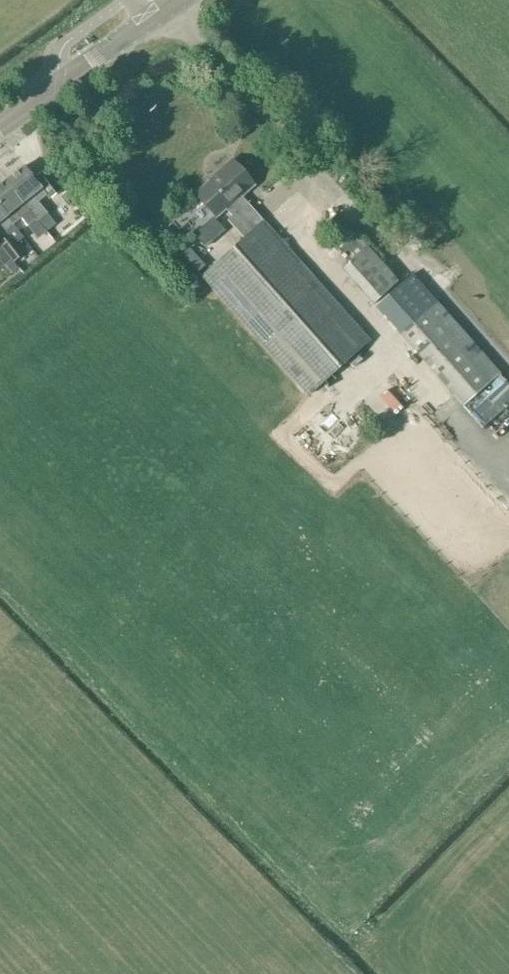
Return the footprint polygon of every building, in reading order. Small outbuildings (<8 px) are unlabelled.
[(217,217),(225,210),(240,197),(252,187),(230,162),(216,174),(217,176),(197,194),(217,217)] [(34,180),(23,167),(6,180),(24,204),(38,221),(47,214),(38,203),(46,196),(34,180)] [(60,192),(45,171),(34,180),(46,196),(49,200),(60,192)] [(13,225),(21,219),(27,227),(35,221),(36,223),(38,221),(24,204),(6,180),(0,185),(0,209),(7,217),(13,225)] [(202,277),(308,396),(369,342),(240,197),(225,210),(232,217),(227,221),(244,239),(202,277)] [(7,217),(0,209),(0,244),(14,262),(23,256),(9,237),(5,233),(13,226),(13,225),(7,217)] [(344,271),(373,303),(398,281),(369,249),(344,271)] [(463,407),(499,374),(411,275),(375,307),(463,407)]
